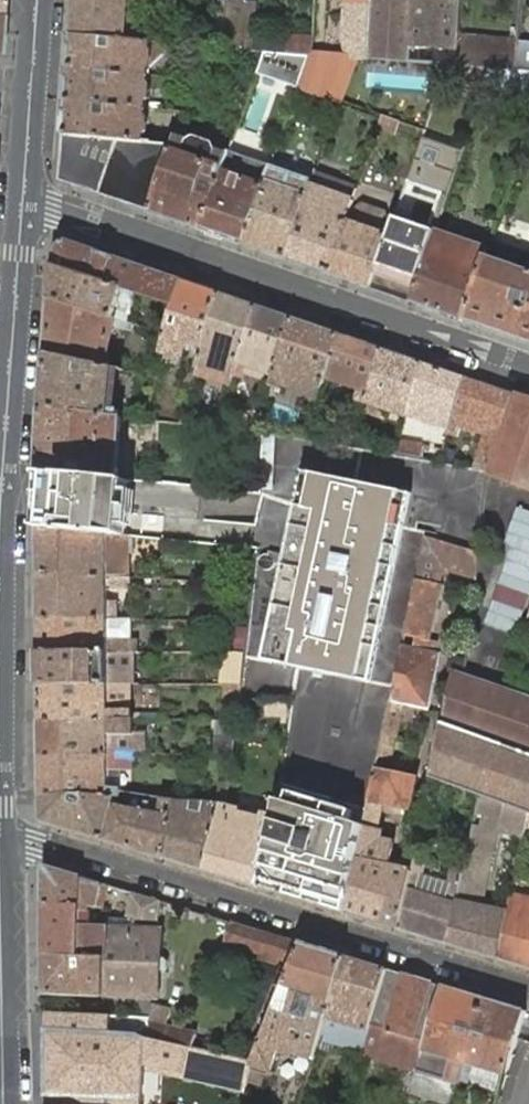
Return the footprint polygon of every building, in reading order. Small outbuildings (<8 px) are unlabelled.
[(151,42),(153,31),(135,29),(124,28),(127,0),(74,0),(72,34),(151,42)] [(135,29),(138,0),(127,0),(124,28),(135,29)] [(255,51),(256,33),(260,1),(248,0),(227,0),(223,48),(255,51)] [(369,58),(372,0),(349,0),(347,39),(349,55),(352,57),(369,58)] [(457,65),(459,34),(461,0),(372,0),(369,58),(446,64),(457,65)] [(255,51),(266,51),(289,53),(291,36),(256,33),(255,51)] [(69,67),(148,75),(149,68),(152,66),(153,51),(150,48),(151,42),(72,34),(69,67)] [(520,39),(459,34),(457,65),(492,68),(510,69),(518,70),(519,43),(520,39)] [(291,36),(289,53),(311,56),(311,52),(313,38),(291,36)] [(151,42),(150,48),(153,51),(152,66),(167,55),(168,43),(151,42)] [(519,43),(518,70),(528,71),(528,44),(519,43)] [(266,51),(259,68),(301,82),(311,56),(289,53),(266,51)] [(299,86),(320,94),(331,54),(311,52),(311,56),(301,82),(299,86)] [(320,94),(341,101),(353,65),(352,57),(349,55),(331,54),(320,94)] [(440,80),(483,95),(488,80),(489,76),(492,68),(457,65),(446,64),(440,80)] [(67,100),(146,108),(146,101),(150,99),(151,84),(148,81),(148,75),(69,67),(67,100)] [(488,80),(514,89),(518,70),(510,69),(492,68),(489,76),(488,80)] [(528,93),(528,71),(518,70),(514,89),(528,93)] [(67,100),(64,133),(143,141),(143,134),(147,132),(149,116),(145,114),(146,108),(67,100)] [(396,133),(400,122),(383,116),(379,127),(396,133)] [(61,180),(150,211),(173,144),(143,141),(64,133),(61,180)] [(150,211),(203,229),(229,156),(219,152),(215,143),(195,136),(187,141),(176,138),(173,144),(150,211)] [(371,287),(413,301),(433,242),(435,235),(436,232),(442,215),(464,150),(422,136),(407,180),(442,194),(430,230),(394,217),(391,226),(371,287)] [(203,229),(245,243),(266,182),(272,165),(231,151),(229,156),(203,229)] [(279,187),(285,170),(272,165),(266,182),(279,187)] [(245,243),(287,258),(312,186),(314,180),(285,170),(279,187),(266,182),(245,243)] [(287,258),(329,272),(350,212),(354,200),(312,186),(287,258)] [(329,272),(371,287),(391,226),(385,223),(386,222),(385,213),(363,205),(356,212),(355,213),(350,212),(329,272)] [(391,226),(394,217),(395,216),(385,213),(386,222),(385,223),(391,226)] [(413,301),(465,318),(484,260),(488,251),(435,235),(433,242),(413,301)] [(515,337),(528,294),(528,272),(509,266),(512,258),(515,249),(491,241),(488,251),(484,260),(465,318),(487,326),(486,327),(515,337)] [(60,247),(55,265),(124,288),(135,292),(176,305),(183,280),(71,242),(60,247)] [(528,272),(528,264),(512,258),(509,266),(528,272)] [(124,288),(55,265),(52,298),(115,317),(124,288)] [(220,293),(183,280),(176,305),(167,334),(162,351),(181,357),(186,341),(204,346),(220,293)] [(135,292),(124,288),(115,317),(125,321),(135,292)] [(256,305),(220,293),(204,346),(199,365),(197,371),(214,378),(216,371),(228,375),(225,381),(232,384),(234,377),(235,374),(239,360),(256,305)] [(515,337),(528,342),(528,294),(515,337)] [(115,317),(52,298),(47,354),(107,366),(109,360),(101,358),(112,325),(131,331),(133,324),(125,321),(115,317)] [(293,318),(256,305),(239,360),(235,374),(243,377),(248,363),(251,355),(271,362),(269,370),(265,381),(272,383),(293,318)] [(309,398),(319,401),(325,380),(340,334),(293,318),(272,383),(271,385),(281,388),(282,384),(284,377),(312,387),(310,394),(309,398)] [(382,348),(340,334),(325,380),(340,385),(346,387),(360,391),(357,400),(364,403),(382,348)] [(364,403),(363,408),(385,416),(388,408),(390,402),(403,406),(400,411),(407,414),(424,363),(382,348),(364,403)] [(47,354),(44,409),(118,417),(118,410),(111,409),(116,368),(107,366),(47,354)] [(465,377),(424,363),(407,414),(449,428),(465,377)] [(488,434),(477,467),(488,470),(512,394),(465,377),(449,428),(447,434),(457,436),(461,425),(488,434)] [(518,396),(491,474),(528,488),(528,400),(518,396)] [(390,402),(388,408),(400,411),(403,406),(390,402)] [(44,409),(40,471),(119,478),(121,417),(118,417),(44,409)] [(206,426),(189,424),(188,437),(204,438),(206,426)] [(251,431),(235,430),(233,441),(250,443),(251,431)] [(398,442),(395,453),(438,461),(442,450),(398,442)] [(465,453),(442,450),(438,461),(463,465),(465,453)] [(107,534),(126,535),(127,525),(127,513),(128,491),(129,479),(119,478),(40,471),(39,504),(37,527),(107,534)] [(364,680),(404,492),(313,472),(293,565),(292,567),(272,661),(364,680)] [(482,479),(443,477),(440,532),(480,534),(482,479)] [(483,624),(515,633),(528,586),(528,508),(519,505),(483,624)] [(129,578),(128,536),(126,535),(107,534),(37,527),(38,573),(108,577),(125,578),(129,578)] [(475,586),(479,552),(426,535),(420,559),(417,578),(405,634),(403,645),(433,652),(436,641),(429,639),(441,583),(445,567),(469,575),(466,583),(475,586)] [(131,589),(132,578),(129,578),(125,578),(108,577),(38,573),(39,618),(108,619),(108,588),(131,589)] [(108,652),(139,652),(139,639),(108,639),(108,619),(39,618),(40,651),(108,652)] [(248,625),(235,624),(233,649),(245,650),(248,625)] [(433,652),(403,645),(391,700),(379,754),(391,756),(397,728),(403,702),(429,708),(440,654),(433,652)] [(40,683),(109,683),(108,652),(40,651),(40,683)] [(454,669),(442,723),(528,755),(528,696),(454,669)] [(109,710),(109,683),(40,683),(40,721),(109,720),(133,720),(134,720),(140,720),(140,712),(133,713),(133,710),(109,710)] [(132,683),(109,683),(109,710),(133,710),(132,683)] [(264,714),(289,716),(291,701),(266,699),(264,714)] [(234,741),(236,720),(218,718),(215,754),(233,755),(234,741)] [(40,721),(41,758),(109,756),(109,737),(134,737),(134,720),(133,720),(109,720),(40,721)] [(109,756),(131,756),(146,756),(146,720),(140,720),(134,720),(134,737),(109,737),(109,756)] [(442,723),(432,775),(480,793),(528,810),(528,811),(528,755),(442,723)] [(41,758),(42,796),(116,795),(116,794),(121,794),(122,789),(122,786),(109,785),(109,767),(116,767),(116,770),(132,770),(131,756),(109,756),(41,758)] [(380,775),(375,775),(370,801),(381,804),(393,807),(391,815),(404,818),(406,810),(412,783),(380,775)] [(130,795),(129,802),(140,805),(142,797),(143,792),(131,790),(130,795)] [(527,824),(528,810),(480,793),(475,817),(526,828),(527,824)] [(103,838),(163,856),(173,812),(176,796),(163,794),(160,808),(140,805),(129,802),(120,800),(115,799),(103,838)] [(44,820),(103,838),(115,799),(116,795),(42,796),(42,817),(44,820)] [(215,821),(220,801),(176,796),(173,812),(215,821)] [(263,871),(349,898),(365,826),(365,824),(352,820),(290,801),(280,799),(279,803),(264,867),(263,871)] [(205,869),(258,885),(263,871),(264,867),(279,803),(265,800),(262,813),(260,822),(238,816),(241,807),(226,802),(205,869)] [(163,856),(205,869),(226,802),(220,801),(215,821),(173,812),(163,856)] [(349,898),(347,911),(399,927),(408,886),(412,871),(397,868),(369,862),(376,828),(381,804),(370,801),(365,824),(365,826),(349,898)] [(449,942),(499,957),(509,905),(512,894),(502,891),(499,903),(483,900),(493,854),(477,850),(478,844),(470,842),(464,870),(449,942)] [(408,886),(399,927),(449,942),(464,870),(452,866),(445,898),(419,890),(427,855),(415,853),(412,871),(408,886)] [(45,868),(44,906),(81,907),(90,907),(102,907),(103,883),(82,877),(47,866),(45,868)] [(258,885),(347,911),(349,898),(263,871),(258,885)] [(163,901),(130,891),(124,917),(159,918),(159,916),(163,901)] [(512,893),(512,894),(509,905),(499,957),(528,966),(528,896),(512,893)] [(81,907),(44,906),(44,954),(107,956),(108,925),(89,925),(90,907),(81,907)] [(284,960),(292,940),(234,922),(228,943),(264,953),(263,957),(278,961),(280,958),(284,960)] [(162,925),(108,925),(107,956),(105,996),(138,998),(137,1016),(152,1017),(150,1025),(151,1026),(156,1039),(195,1048),(198,1034),(168,1029),(171,1011),(153,1004),(153,998),(159,999),(160,975),(160,970),(164,970),(168,965),(168,959),(165,955),(161,955),(161,949),(162,925)] [(254,1061),(254,1062),(270,1066),(279,1045),(315,1055),(322,1032),(345,956),(303,943),(292,940),(284,960),(295,963),(263,1040),(254,1061)] [(107,956),(44,954),(45,994),(105,996),(107,956)] [(322,1032),(365,1045),(388,969),(345,956),(322,1032)] [(365,1045),(363,1050),(418,1068),(424,1050),(444,986),(388,969),(365,1045)] [(450,1080),(461,1084),(462,1081),(468,1063),(488,998),(444,986),(424,1050),(418,1068),(417,1071),(450,1080)] [(485,1069),(506,1075),(525,1010),(488,998),(468,1063),(462,1081),(469,1083),(475,1065),(485,1069)] [(145,1100),(146,1062),(248,1085),(254,1062),(254,1061),(244,1058),(195,1048),(156,1039),(151,1026),(150,1025),(152,1017),(137,1016),(129,1016),(127,1035),(109,1033),(111,1014),(104,1014),(81,1013),(64,1012),(63,1031),(49,1029),(48,1095),(49,1103),(68,1103),(68,1096),(80,1096),(79,1103),(145,1103),(145,1100)] [(129,1016),(111,1014),(109,1033),(127,1035),(129,1016)] [(481,1084),(500,1090),(506,1075),(485,1069),(475,1065),(470,1082),(481,1084)]
